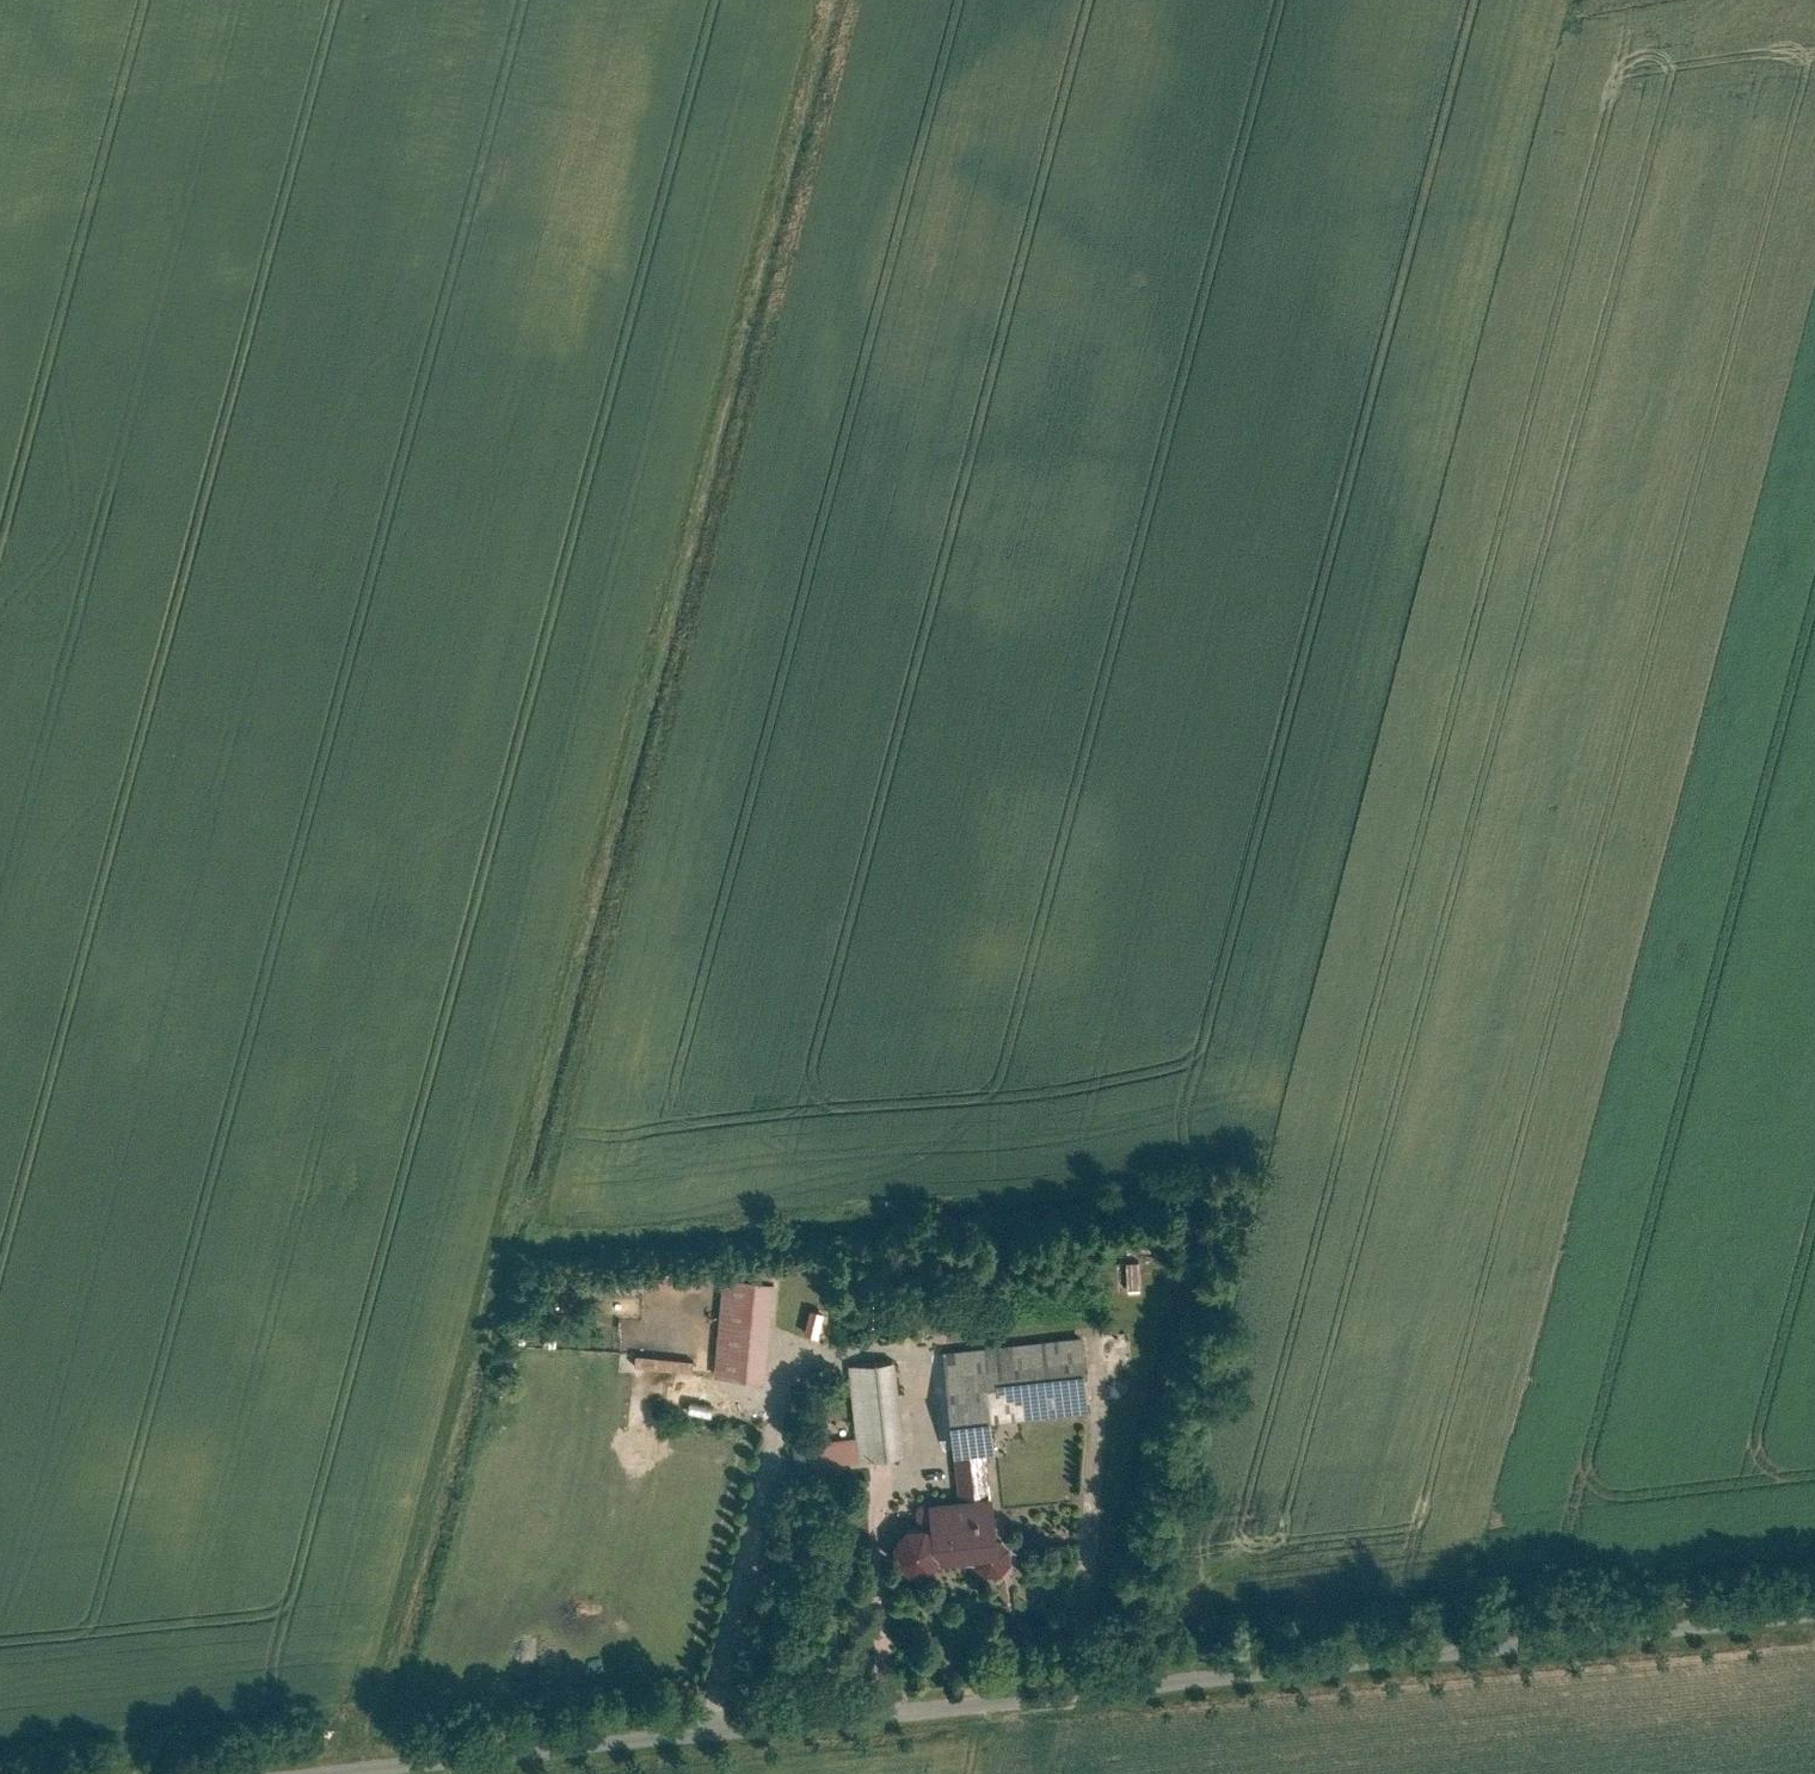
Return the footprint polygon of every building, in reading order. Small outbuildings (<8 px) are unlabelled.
[(1128,1242),(1129,1260),(1102,1261),(1104,1289),(1151,1287),(1149,1241),(1128,1242)] [(776,1273),(724,1269),(717,1369),(769,1372),(776,1273)] [(814,1334),(819,1312),(806,1309),(801,1331),(814,1334)] [(1086,1330),(945,1345),(956,1443),(987,1440),(999,1438),(997,1418),(1094,1407),(1086,1330)] [(897,1353),(850,1359),(861,1453),(909,1448),(897,1353)] [(1002,1536),(987,1440),(956,1443),(953,1444),(959,1489),(932,1492),(933,1511),(910,1514),(898,1529),(899,1549),(914,1562),(927,1561),(941,1550),(975,1546),(978,1560),(989,1569),(1004,1568),(1014,1556),(1010,1540),(1002,1536)]
